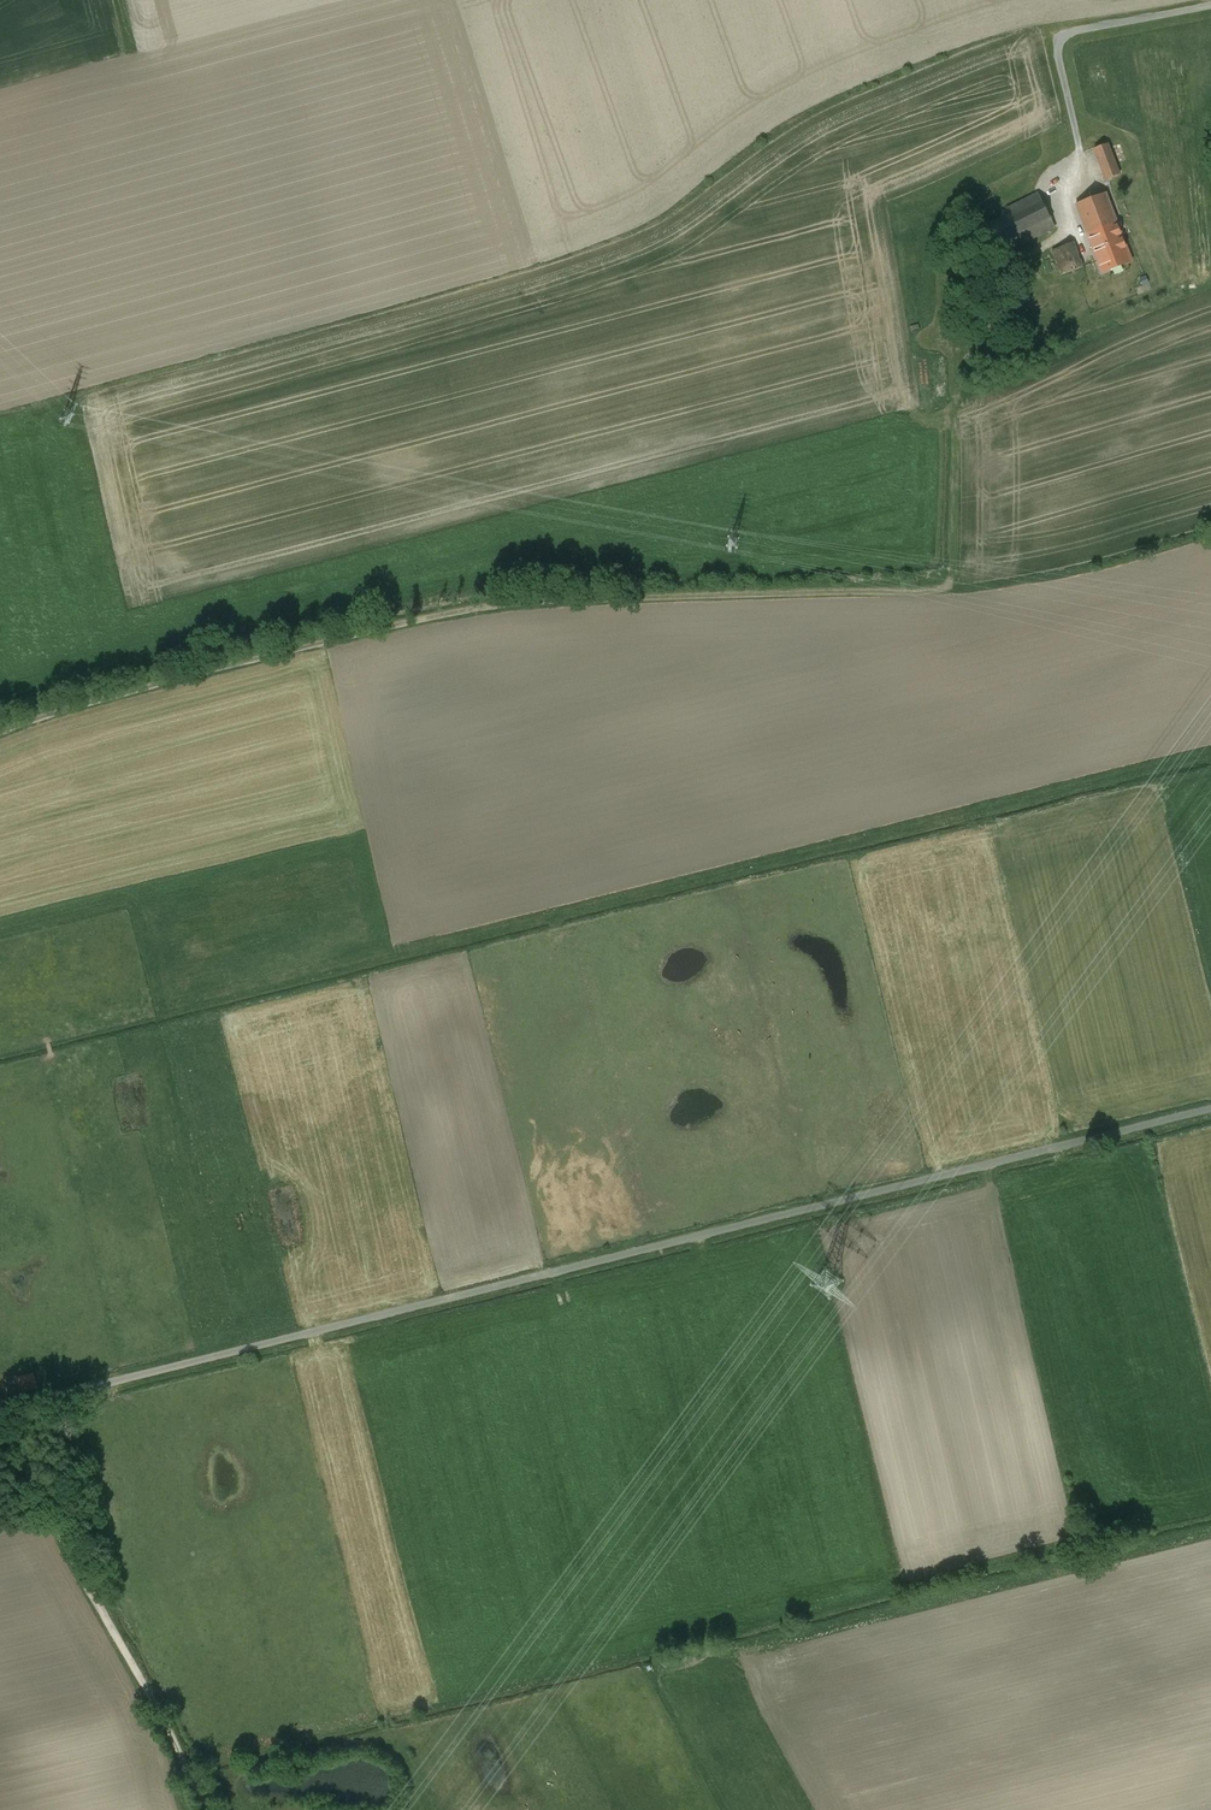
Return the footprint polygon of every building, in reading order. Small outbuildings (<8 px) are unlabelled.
[(1108,143),(1094,149),(1105,179),(1120,174),(1108,143)] [(1012,240),(1058,220),(1042,184),(996,205),(1012,240)] [(1076,204),(1091,244),(1121,234),(1105,193),(1076,204)] [(1132,261),(1121,234),(1091,244),(1102,272),(1132,261)] [(1083,266),(1074,243),(1052,251),(1061,275),(1083,266)]
